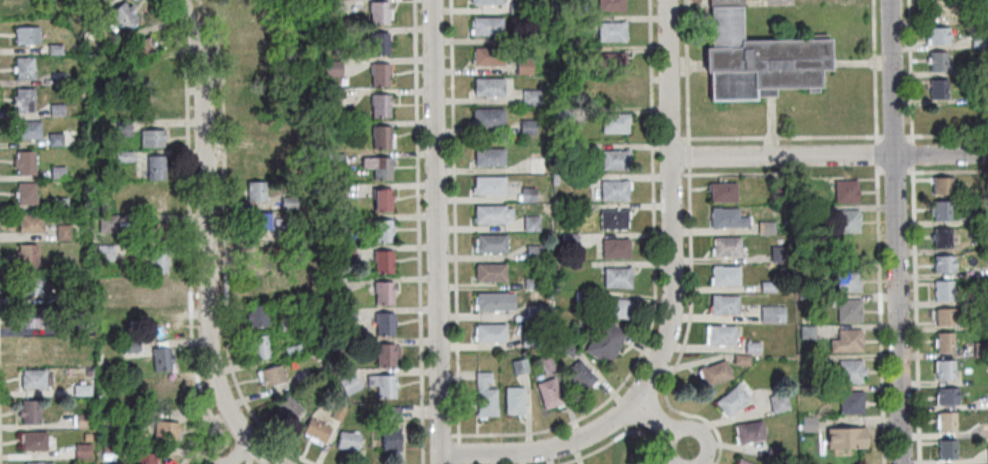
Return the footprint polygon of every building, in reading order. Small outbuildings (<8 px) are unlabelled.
[(472,8),(472,0),(503,0),(503,9),(473,9),(473,8),(472,8)] [(599,14),(599,0),(626,0),(626,4),(625,4),(626,16),(619,16),(619,14),(599,14)] [(711,50),(710,0),(742,0),(743,43),(796,42),(796,37),(828,36),(828,41),(830,41),(831,72),(821,72),(822,89),(820,89),(820,94),(808,94),(808,90),(777,91),(777,98),(757,98),(757,103),(710,104),(710,74),(706,74),(706,50),(711,50)] [(110,11),(124,1),(127,6),(130,4),(136,12),(134,13),(139,19),(124,30),(110,11)] [(323,1),(341,1),(342,15),(323,15),(323,1)] [(369,1),(389,2),(389,24),(368,22),(369,1)] [(929,4),(947,4),(947,23),(929,24),(929,4)] [(511,6),(525,6),(525,17),(511,17),(511,6)] [(973,10),(987,10),(987,25),(974,25),(973,10)] [(473,22),(503,22),(503,39),(474,40),(474,34),(473,34),(473,22)] [(599,26),(621,26),(621,25),(627,25),(627,36),(626,36),(627,47),(622,46),(622,45),(599,45),(599,26)] [(15,26),(39,26),(39,44),(16,44),(15,26)] [(930,32),(950,31),(950,48),(930,48),(930,32)] [(369,32),(389,32),(390,55),(369,54),(369,32)] [(128,42),(150,35),(155,51),(133,58),(128,42)] [(518,35),(532,35),(532,46),(518,46),(518,35)] [(973,36),(987,36),(987,50),(973,50),(973,36)] [(49,45),(63,44),(63,54),(49,54),(49,45)] [(475,53),(504,52),(505,70),(475,70),(475,53)] [(246,55),(264,55),(264,75),(245,76),(246,68),(242,69),(242,63),(246,63),(246,55)] [(931,57),(948,56),(948,76),(931,76),(931,57)] [(15,57),(33,57),(33,68),(35,68),(35,79),(15,79),(15,57)] [(600,57),(627,57),(627,69),(625,69),(625,77),(600,76),(600,57)] [(324,62),(342,61),(342,78),(324,78),(324,62)] [(518,61),(534,61),(533,77),(518,77),(518,61)] [(370,64),(390,64),(391,86),(372,86),(372,75),(371,75),(370,64)] [(140,86),(163,86),(163,70),(140,70),(140,86)] [(277,70),(292,70),(292,81),(277,81),(277,70)] [(50,71),(67,72),(66,85),(49,84),(50,71)] [(476,83),(505,82),(505,100),(475,101),(475,93),(476,93),(476,83)] [(628,82),(601,82),(601,102),(628,102),(628,82)] [(931,84),(949,84),(949,105),(931,105),(931,84)] [(16,88),(34,88),(34,112),(16,112),(16,105),(13,105),(12,95),(16,95),(16,88)] [(246,88),(246,108),(269,108),(269,88),(246,88)] [(324,93),(340,93),(341,108),(324,107),(324,93)] [(524,93),(541,93),(541,108),(538,108),(538,106),(532,106),(532,105),(524,105),(524,93)] [(371,94),(391,94),(391,117),(370,117),(371,94)] [(971,96),(985,96),(986,107),(971,106),(971,96)] [(164,115),(164,99),(142,99),(142,115),(164,115)] [(50,105),(64,104),(64,116),(51,116),(50,105)] [(474,108),(504,108),(504,126),(471,126),(471,118),(473,119),(473,110),(474,110),(474,108)] [(951,129),(951,108),(931,108),(931,129),(951,129)] [(558,110),(573,110),(572,124),(558,125),(558,110)] [(603,117),(630,117),(630,127),(629,127),(629,137),(603,137),(603,117)] [(117,120),(131,120),(131,136),(117,136),(117,120)] [(17,121),(41,121),(41,139),(17,139),(17,121)] [(521,121),(537,121),(537,135),(521,135),(521,121)] [(371,126),(392,127),(392,133),(395,133),(394,148),(391,148),(391,149),(373,148),(373,137),(371,137),(371,126)] [(141,129),(165,129),(165,140),(163,140),(163,146),(141,146),(141,129)] [(49,134),(63,134),(63,146),(49,146),(49,134)] [(573,144),(587,144),(587,160),(573,159),(573,144)] [(475,148),(505,148),(505,166),(475,165),(475,148)] [(602,151),(625,150),(625,148),(630,148),(630,169),(602,170),(602,151)] [(17,151),(35,151),(36,175),(18,175),(17,169),(13,169),(13,158),(17,158),(17,151)] [(115,152),(132,152),(132,162),(116,162),(115,152)] [(327,154),(345,154),(345,169),(328,169),(327,154)] [(148,155),(165,155),(165,162),(169,162),(169,172),(165,172),(165,179),(148,178),(148,155)] [(361,157),(392,157),(392,180),(373,180),(373,168),(361,169),(361,157)] [(530,158),(545,158),(545,173),(529,172),(530,158)] [(51,167),(65,167),(65,179),(51,179),(51,167)] [(577,175),(593,175),(593,186),(577,186),(577,175)] [(474,176),(504,176),(505,194),(473,193),(472,186),(474,186),(474,176)] [(934,176),(953,176),(953,195),(934,195),(934,176)] [(601,181),(623,181),(623,179),(629,179),(629,190),(628,190),(629,201),(622,201),(622,199),(601,200),(601,181)] [(835,180),(858,180),(859,202),(836,203),(835,180)] [(250,181),(266,181),(267,202),(248,201),(248,186),(250,185),(250,181)] [(18,183),(36,183),(36,193),(37,193),(37,205),(18,205),(18,183)] [(737,183),(737,202),(712,202),(712,192),(710,191),(710,183),(737,183)] [(774,183),(784,183),(784,200),(774,200),(774,183)] [(327,186),(327,196),(344,196),(344,186),(327,186)] [(522,188),(536,188),(536,202),(522,203),(522,188)] [(373,189),(392,189),(393,211),(373,211),(373,189)] [(51,199),(68,198),(68,211),(51,211),(51,199)] [(282,198),(298,198),(299,209),(282,209),(282,198)] [(930,207),(934,207),(934,201),(951,200),(951,221),(934,222),(934,216),(930,216),(930,207)] [(475,204),(505,205),(505,208),(512,208),(512,220),(505,220),(506,223),(475,223),(475,204)] [(567,205),(582,205),(582,219),(566,218),(567,205)] [(739,217),(748,217),(748,227),(712,227),(712,208),(739,208),(739,217)] [(601,210),(623,210),(623,209),(628,209),(628,220),(626,220),(627,229),(601,229),(601,210)] [(861,213),(861,225),(860,225),(860,233),(837,233),(836,210),(859,210),(859,213),(861,213)] [(248,213),(272,213),(272,229),(248,230),(248,213)] [(976,213),(987,213),(987,224),(977,224),(976,213)] [(20,214),(43,214),(43,233),(19,233),(19,224),(20,224),(20,214)] [(99,216),(118,216),(118,233),(99,233),(99,216)] [(524,216),(540,216),(540,231),(524,231),(524,216)] [(373,219),(392,219),(393,242),(373,242),(373,219)] [(759,221),(775,221),(775,235),(759,235),(759,221)] [(143,223),(166,223),(166,240),(143,240),(143,223)] [(285,224),(301,224),(301,240),(285,241),(285,224)] [(57,225),(71,225),(71,241),(56,241),(57,225)] [(934,228),(951,228),(952,248),(935,249),(934,228)] [(563,233),(578,233),(578,248),(562,248),(563,233)] [(477,234),(507,234),(507,252),(477,252),(477,234)] [(714,237),(741,237),(741,256),(715,256),(714,237)] [(602,239),(625,239),(625,238),(630,238),(630,259),(603,259),(602,239)] [(268,264),(268,243),(249,243),(249,264),(268,264)] [(19,244),(37,244),(37,268),(20,269),(19,262),(16,262),(16,252),(19,252),(19,244)] [(102,245),(114,245),(114,261),(102,261),(102,245)] [(527,246),(541,246),(541,261),(527,260),(527,246)] [(771,246),(788,246),(788,263),(771,263),(771,246)] [(150,249),(167,249),(167,272),(149,272),(150,249)] [(374,250),(393,250),(393,273),(374,272),(374,250)] [(935,255),(955,255),(955,273),(936,274),(935,272),(934,272),(934,264),(935,264),(935,255)] [(477,263),(506,263),(506,281),(477,281),(477,280),(475,280),(475,265),(477,265),(477,263)] [(605,268),(628,268),(628,267),(632,266),(632,276),(631,276),(632,288),(605,288),(605,268)] [(712,266),(740,267),(740,285),(712,284),(712,266)] [(837,270),(860,269),(861,292),(838,293),(837,270)] [(80,276),(94,276),(93,290),(79,289),(80,276)] [(268,298),(268,276),(250,276),(250,298),(268,298)] [(20,277),(43,277),(43,295),(20,295),(20,277)] [(525,279),(541,279),(541,290),(525,289),(525,279)] [(935,281),(952,280),(953,301),(936,302),(935,281)] [(374,282),(394,282),(394,304),(374,303),(374,282)] [(761,282),(777,282),(777,293),(761,293),(761,282)] [(168,285),(145,285),(145,303),(168,303),(168,285)] [(980,286),(987,286),(987,304),(981,304),(980,286)] [(576,291),(590,291),(590,306),(576,306),(576,291)] [(476,293),(506,293),(506,294),(514,293),(515,310),(476,310),(476,293)] [(712,295),(739,296),(739,315),(711,315),(712,295)] [(605,297),(631,300),(630,310),(629,310),(627,319),(602,315),(605,297)] [(838,300),(861,299),(861,322),(838,322),(838,300)] [(249,305),(268,305),(268,326),(250,326),(250,319),(246,320),(246,313),(250,313),(249,305)] [(20,307),(58,306),(58,325),(48,325),(48,328),(23,328),(23,324),(20,324),(20,307)] [(527,306),(549,306),(549,321),(527,321),(527,306)] [(778,307),(784,307),(784,322),(778,322),(778,323),(761,323),(761,306),(778,306),(778,307)] [(956,327),(936,327),(936,309),(955,308),(956,327)] [(340,309),(355,309),(356,323),(340,323),(340,309)] [(375,313),(394,313),(395,335),(375,335),(375,313)] [(148,335),(170,335),(170,317),(148,317),(148,335)] [(602,319),(627,333),(620,346),(620,347),(615,356),(614,356),(610,365),(584,351),(602,319)] [(980,320),(987,319),(987,329),(980,330),(980,320)] [(281,320),(295,320),(296,330),(281,331),(281,320)] [(476,324),(506,324),(506,343),(476,343),(476,324)] [(709,326),(735,326),(735,345),(708,344),(709,326)] [(800,326),(815,326),(816,339),(801,339),(800,326)] [(862,344),(862,352),(831,353),(831,340),(838,340),(838,330),(862,329),(862,332),(863,332),(864,344),(862,344)] [(522,332),(539,332),(539,348),(522,347),(522,332)] [(937,333),(954,332),(954,353),(937,353),(937,333)] [(250,337),(267,334),(271,358),(253,360),(250,337)] [(41,339),(19,339),(19,359),(41,359),(41,339)] [(339,340),(339,351),(355,351),(355,340),(339,340)] [(558,348),(565,340),(578,350),(572,358),(558,348)] [(123,342),(139,341),(140,351),(124,353),(123,342)] [(746,343),(760,343),(760,353),(746,353),(746,343)] [(974,343),(987,343),(987,357),(975,358),(974,343)] [(285,348),(300,344),(303,354),(287,358),(285,348)] [(399,344),(378,344),(378,366),(399,366),(399,344)] [(152,349),(171,347),(172,353),(174,353),(174,363),(171,363),(172,370),(154,371),(152,349)] [(536,359),(548,353),(556,368),(545,374),(536,359)] [(735,355),(750,356),(750,366),(734,365),(735,355)] [(805,356),(820,355),(820,365),(806,366),(805,356)] [(512,361),(526,358),(529,372),(514,375),(512,361)] [(565,372),(579,359),(597,379),(582,392),(565,372)] [(699,369),(725,360),(731,378),(706,387),(699,369)] [(867,368),(867,377),(863,377),(863,383),(839,384),(839,361),(862,360),(863,368),(867,368)] [(938,361),(955,360),(955,380),(938,381),(938,361)] [(259,370),(281,364),(286,380),(264,387),(259,370)] [(23,370),(46,370),(46,388),(21,388),(21,376),(23,376),(23,370)] [(476,373),(491,372),(492,384),(487,384),(487,389),(497,389),(497,408),(498,408),(498,416),(476,416),(476,406),(478,406),(478,390),(476,390),(476,373)] [(339,381),(354,374),(362,389),(346,396),(339,381)] [(367,376),(395,375),(395,398),(378,398),(377,386),(367,386),(367,376)] [(536,384),(555,378),(564,403),(544,409),(536,384)] [(155,386),(173,383),(174,391),(176,391),(176,396),(175,396),(176,403),(158,406),(155,386)] [(74,385),(91,385),(91,396),(74,396),(74,385)] [(716,402),(736,385),(749,400),(728,417),(716,402)] [(505,388),(524,387),(525,414),(505,414),(505,388)] [(938,388),(958,387),(958,405),(939,405),(938,388)] [(840,392),(863,391),(863,414),(840,415),(840,392)] [(769,397),(786,393),(789,410),(772,413),(769,397)] [(275,405),(289,395),(294,401),(296,401),(303,409),(289,421),(275,405)] [(20,400),(41,400),(41,424),(20,424),(20,414),(19,414),(19,407),(20,407),(20,400)] [(337,404),(347,408),(341,422),(330,418),(337,404)] [(382,407),(400,407),(401,422),(382,422),(382,407)] [(134,413),(149,412),(150,424),(135,425),(134,413)] [(956,432),(939,432),(939,412),(955,412),(956,432)] [(77,414),(92,415),(92,429),(77,429),(77,414)] [(802,417),(817,417),(817,432),(802,432),(802,417)] [(311,418),(332,427),(324,443),(303,433),(311,418)] [(155,420),(179,422),(177,439),(154,437),(155,420)] [(735,425),(762,420),(765,439),(739,444),(735,425)] [(382,428),(400,427),(401,451),(383,452),(382,428)] [(827,428),(866,427),(866,448),(827,448),(827,428)] [(23,432),(47,431),(47,450),(22,451),(22,442),(23,442),(23,432)] [(341,431),(360,435),(358,451),(337,447),(341,431)] [(939,440),(957,439),(957,460),(940,460),(939,440)] [(104,443),(119,444),(118,455),(103,454),(104,443)] [(76,444),(91,445),(91,459),(76,459),(76,444)] [(769,447),(784,449),(782,460),(767,457),(769,447)] [(155,453),(154,463),(135,463),(136,453),(155,453)]
